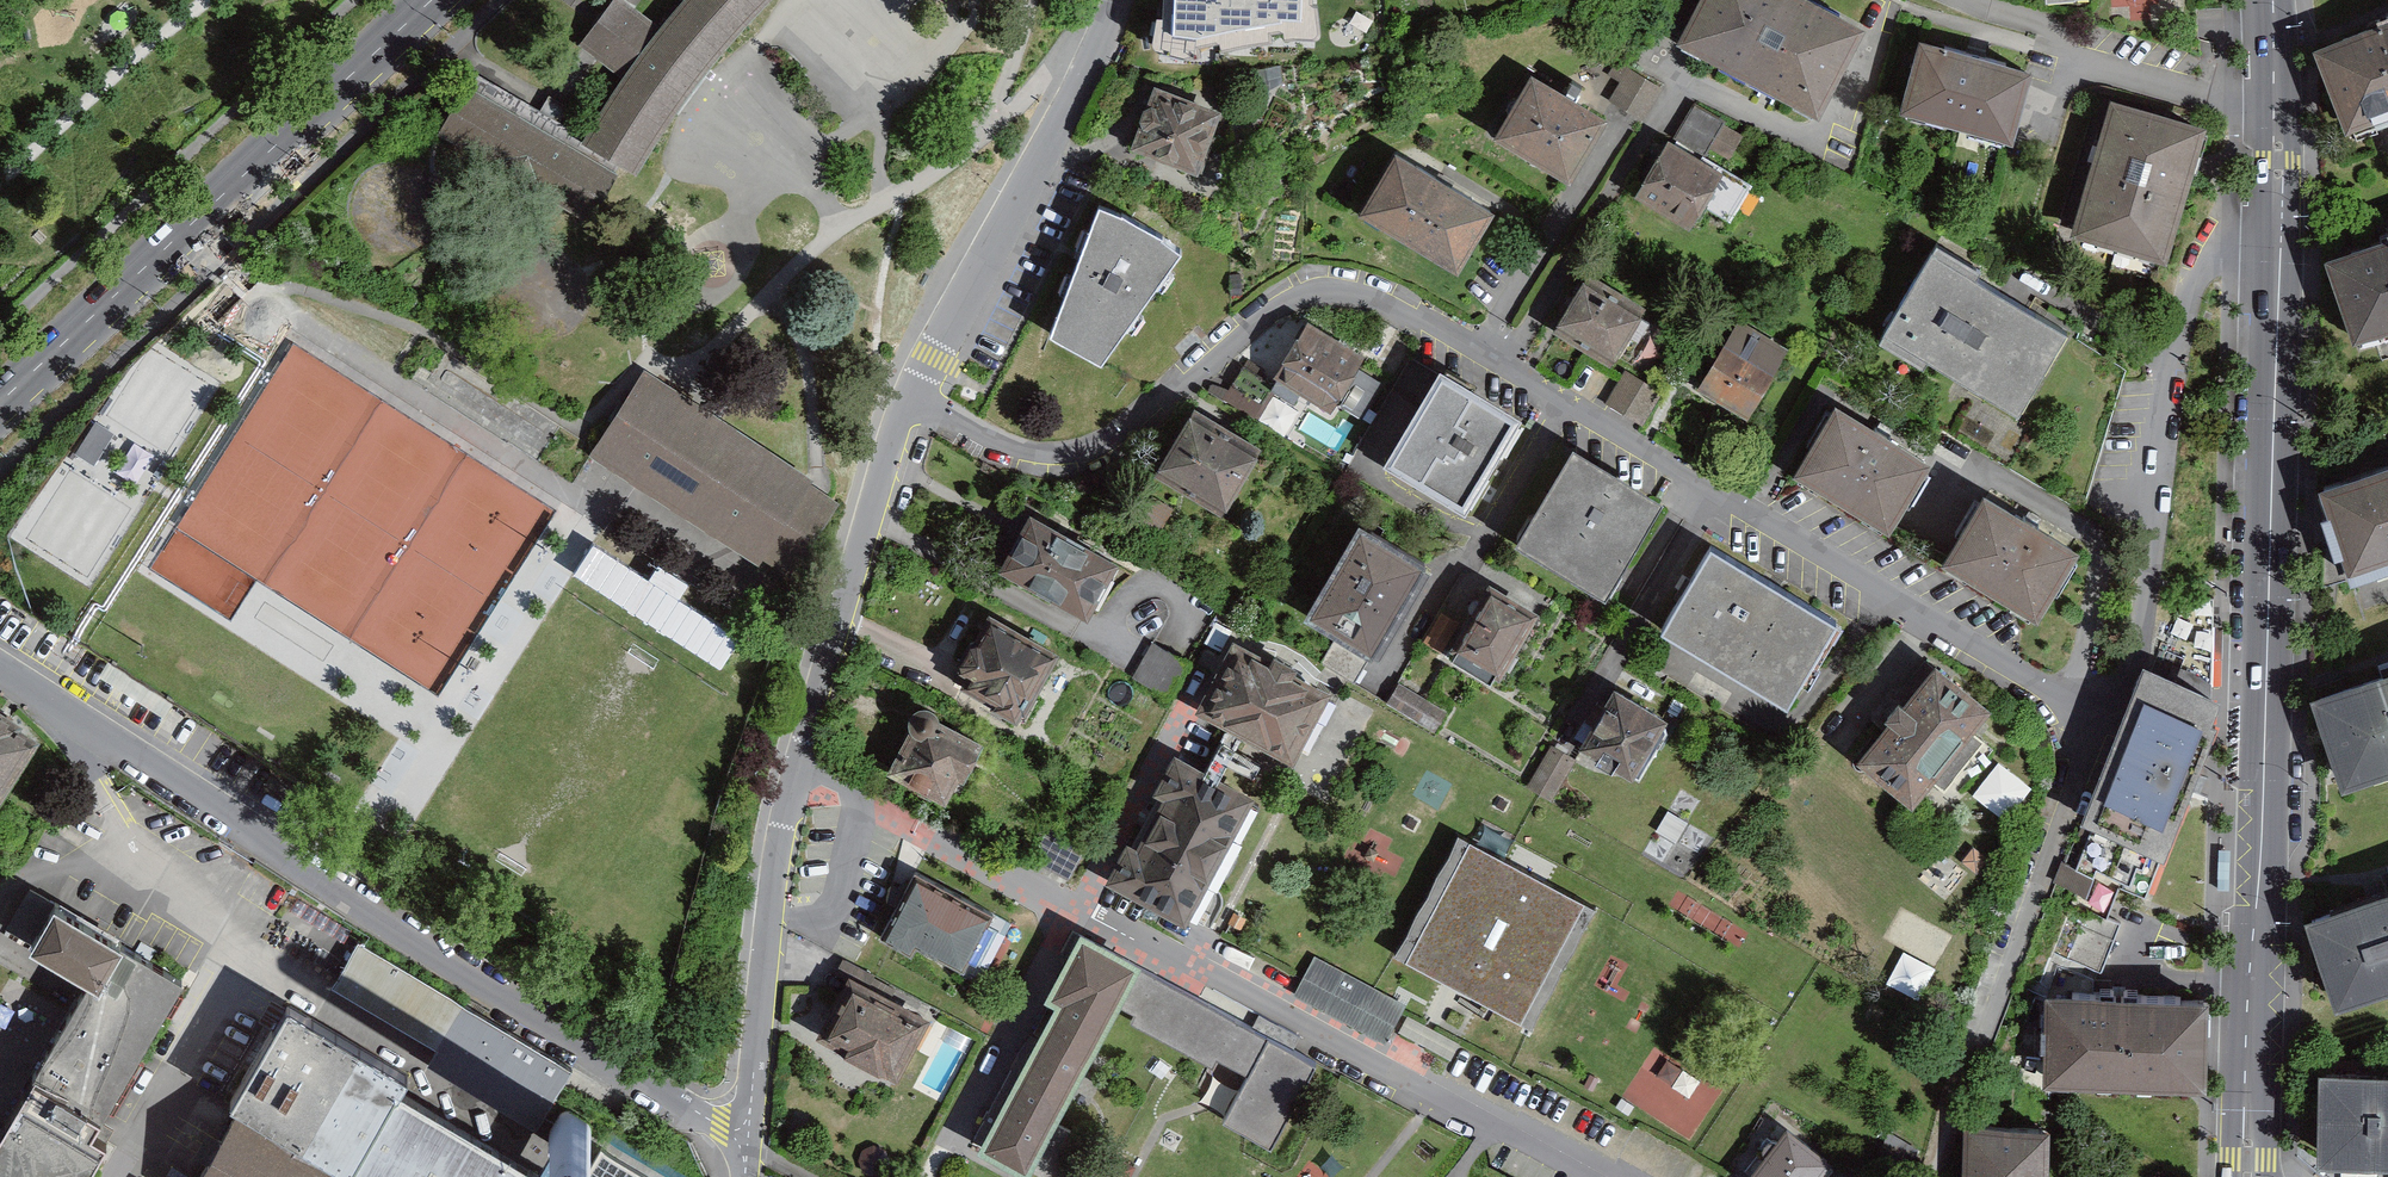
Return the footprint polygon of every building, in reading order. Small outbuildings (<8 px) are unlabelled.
[(480,72),(442,134),(595,222),(619,163),(644,174),(664,137),(686,102),(725,48),(768,0),(677,0),(659,20),(638,5),(632,0),(607,0),(597,13),(581,36),(602,53),(623,70),(586,129),(480,72)] [(1146,31),(1173,33),(1177,54),(1263,32),(1294,32),(1292,0),(1148,0),(1146,31)] [(1807,0),(1701,0),(1677,44),(1818,118),(1864,30),(1807,0)] [(2319,49),(2350,129),(2387,115),(2387,23),(2319,49)] [(2012,147),(2033,74),(1920,41),(1899,115),(2012,147)] [(1619,57),(1612,69),(1625,77),(1613,97),(1648,117),(1667,86),(1619,57)] [(1580,179),(1615,117),(1537,73),(1502,135),(1580,179)] [(1159,86),(1135,148),(1205,174),(1229,111),(1159,86)] [(2170,260),(2211,123),(2112,97),(2073,233),(2170,260)] [(1679,133),(1646,187),(1705,222),(1738,168),(1679,133)] [(1395,145),(1360,207),(1465,265),(1499,204),(1395,145)] [(1103,209),(1054,338),(1106,362),(1189,252),(1152,227),(1103,209)] [(2330,260),(2357,342),(2387,332),(2387,242),(2330,260)] [(1939,255),(1888,340),(1977,392),(2024,420),(2074,334),(1939,255)] [(1662,299),(1599,265),(1563,325),(1628,358),(1662,299)] [(1711,383),(1761,411),(1799,346),(1748,317),(1711,383)] [(1333,414),(1367,358),(1308,322),(1273,378),(1333,414)] [(587,453),(777,574),(835,484),(813,470),(645,363),(587,453)] [(1624,371),(1608,406),(1646,423),(1662,388),(1624,371)] [(1474,515),(1529,421),(1445,373),(1391,466),(1474,515)] [(1257,416),(1270,393),(1239,375),(1226,398),(1257,416)] [(1233,505),(1271,442),(1201,401),(1164,464),(1233,505)] [(1884,531),(1928,459),(1832,401),(1788,474),(1884,531)] [(75,454),(94,466),(114,435),(95,422),(75,454)] [(134,443),(116,473),(135,485),(153,455),(134,443)] [(1673,506),(1583,451),(1525,548),(1615,602),(1673,506)] [(2327,495),(2355,572),(2387,560),(2387,473),(2327,495)] [(2080,548),(1984,492),(1941,564),(2037,620),(2080,548)] [(1129,550),(1037,504),(1007,564),(1099,610),(1129,550)] [(1435,555),(1367,515),(1310,612),(1378,652),(1435,555)] [(594,543),(574,574),(721,668),(741,638),(680,598),(689,583),(659,564),(650,579),(594,543)] [(1844,621),(1715,547),(1667,629),(1796,703),(1844,621)] [(1548,605),(1506,583),(1473,642),(1516,664),(1548,605)] [(1465,623),(1447,612),(1429,642),(1447,653),(1465,623)] [(1060,648),(998,613),(963,675),(1025,710),(1060,648)] [(1219,625),(1207,646),(1224,655),(1235,634),(1219,625)] [(1192,658),(1157,639),(1136,678),(1172,697),(1192,658)] [(1216,706),(1300,750),(1331,691),(1247,647),(1216,706)] [(1996,694),(1938,648),(1858,748),(1916,794),(1996,694)] [(2113,747),(2080,827),(2095,833),(2084,858),(2066,904),(2076,908),(2109,922),(2123,890),(2145,899),(2190,788),(2216,723),(2206,719),(2215,697),(2145,668),(2113,747)] [(2323,703),(2353,788),(2387,776),(2387,680),(2323,703)] [(1684,714),(1631,683),(1597,741),(1651,772),(1684,714)] [(1448,709),(1404,684),(1393,703),(1437,729),(1448,709)] [(969,772),(985,740),(943,719),(943,714),(942,708),(939,705),(935,703),(930,703),(925,703),(921,705),(918,709),(916,714),(917,720),(919,725),(897,766),(950,794),(963,769),(969,772)] [(0,726),(0,803),(35,748),(0,726)] [(1582,759),(1558,744),(1533,786),(1557,800),(1582,759)] [(1267,798),(1191,758),(1173,792),(1183,797),(1153,854),(1143,849),(1125,883),(1200,922),(1267,798)] [(1608,907),(1467,832),(1402,954),(1542,1029),(1608,907)] [(1946,897),(1967,872),(1942,851),(1921,876),(1946,897)] [(995,914),(921,875),(890,935),(916,948),(920,940),(968,965),(995,914)] [(35,945),(58,906),(31,890),(8,929),(35,945)] [(2314,924),(2343,1011),(2387,996),(2387,900),(2314,924)] [(116,940),(58,906),(35,945),(93,979),(116,940)] [(2058,954),(2105,973),(2123,927),(2109,922),(2076,908),(2058,954)] [(93,979),(33,1081),(103,1122),(186,981),(116,940),(93,979)] [(573,1070),(358,944),(332,988),(438,1050),(428,1067),(537,1131),(573,1070)] [(1324,1069),(1088,944),(1057,1002),(1067,1007),(989,1153),(1032,1176),(1120,1010),(1139,1020),(1134,1029),(1217,1072),(1222,1064),(1254,1081),(1229,1127),(1278,1154),(1324,1069)] [(1921,995),(1932,964),(1901,952),(1889,983),(1921,995)] [(1411,1007),(1319,959),(1299,996),(1391,1044),(1411,1007)] [(2061,969),(2050,1000),(2048,1061),(2029,1060),(2019,1082),(2047,1099),(2047,1084),(2203,1089),(2206,1005),(2096,1001),(2098,982),(2061,969)] [(928,1021),(858,984),(830,1035),(901,1072),(928,1021)] [(404,1084),(412,1071),(287,997),(228,1098),(244,1107),(203,1176),(563,1176),(404,1084)] [(1639,1070),(1622,1098),(1691,1139),(1721,1089),(1667,1056),(1653,1078),(1639,1070)] [(2323,1078),(2320,1162),(2387,1164),(2387,1081),(2323,1078)] [(33,1081),(0,1136),(0,1176),(90,1176),(108,1146),(94,1137),(103,1122),(33,1081)] [(587,1123),(570,1112),(567,1111),(563,1112),(560,1114),(548,1132),(547,1135),(548,1142),(551,1145),(563,1155),(570,1158),(577,1158),(582,1156),(591,1141),(593,1133),(592,1126),(587,1123)] [(1969,1126),(1968,1176),(2047,1176),(2047,1127),(1969,1126)] [(1790,1129),(1753,1176),(1755,1176),(1809,1176),(1825,1157),(1790,1129)] [(876,1146),(865,1152),(862,1164),(868,1175),(875,1176),(882,1176),(890,1172),(894,1161),(888,1150),(876,1146)] [(603,1149),(587,1176),(651,1176),(603,1149)]
